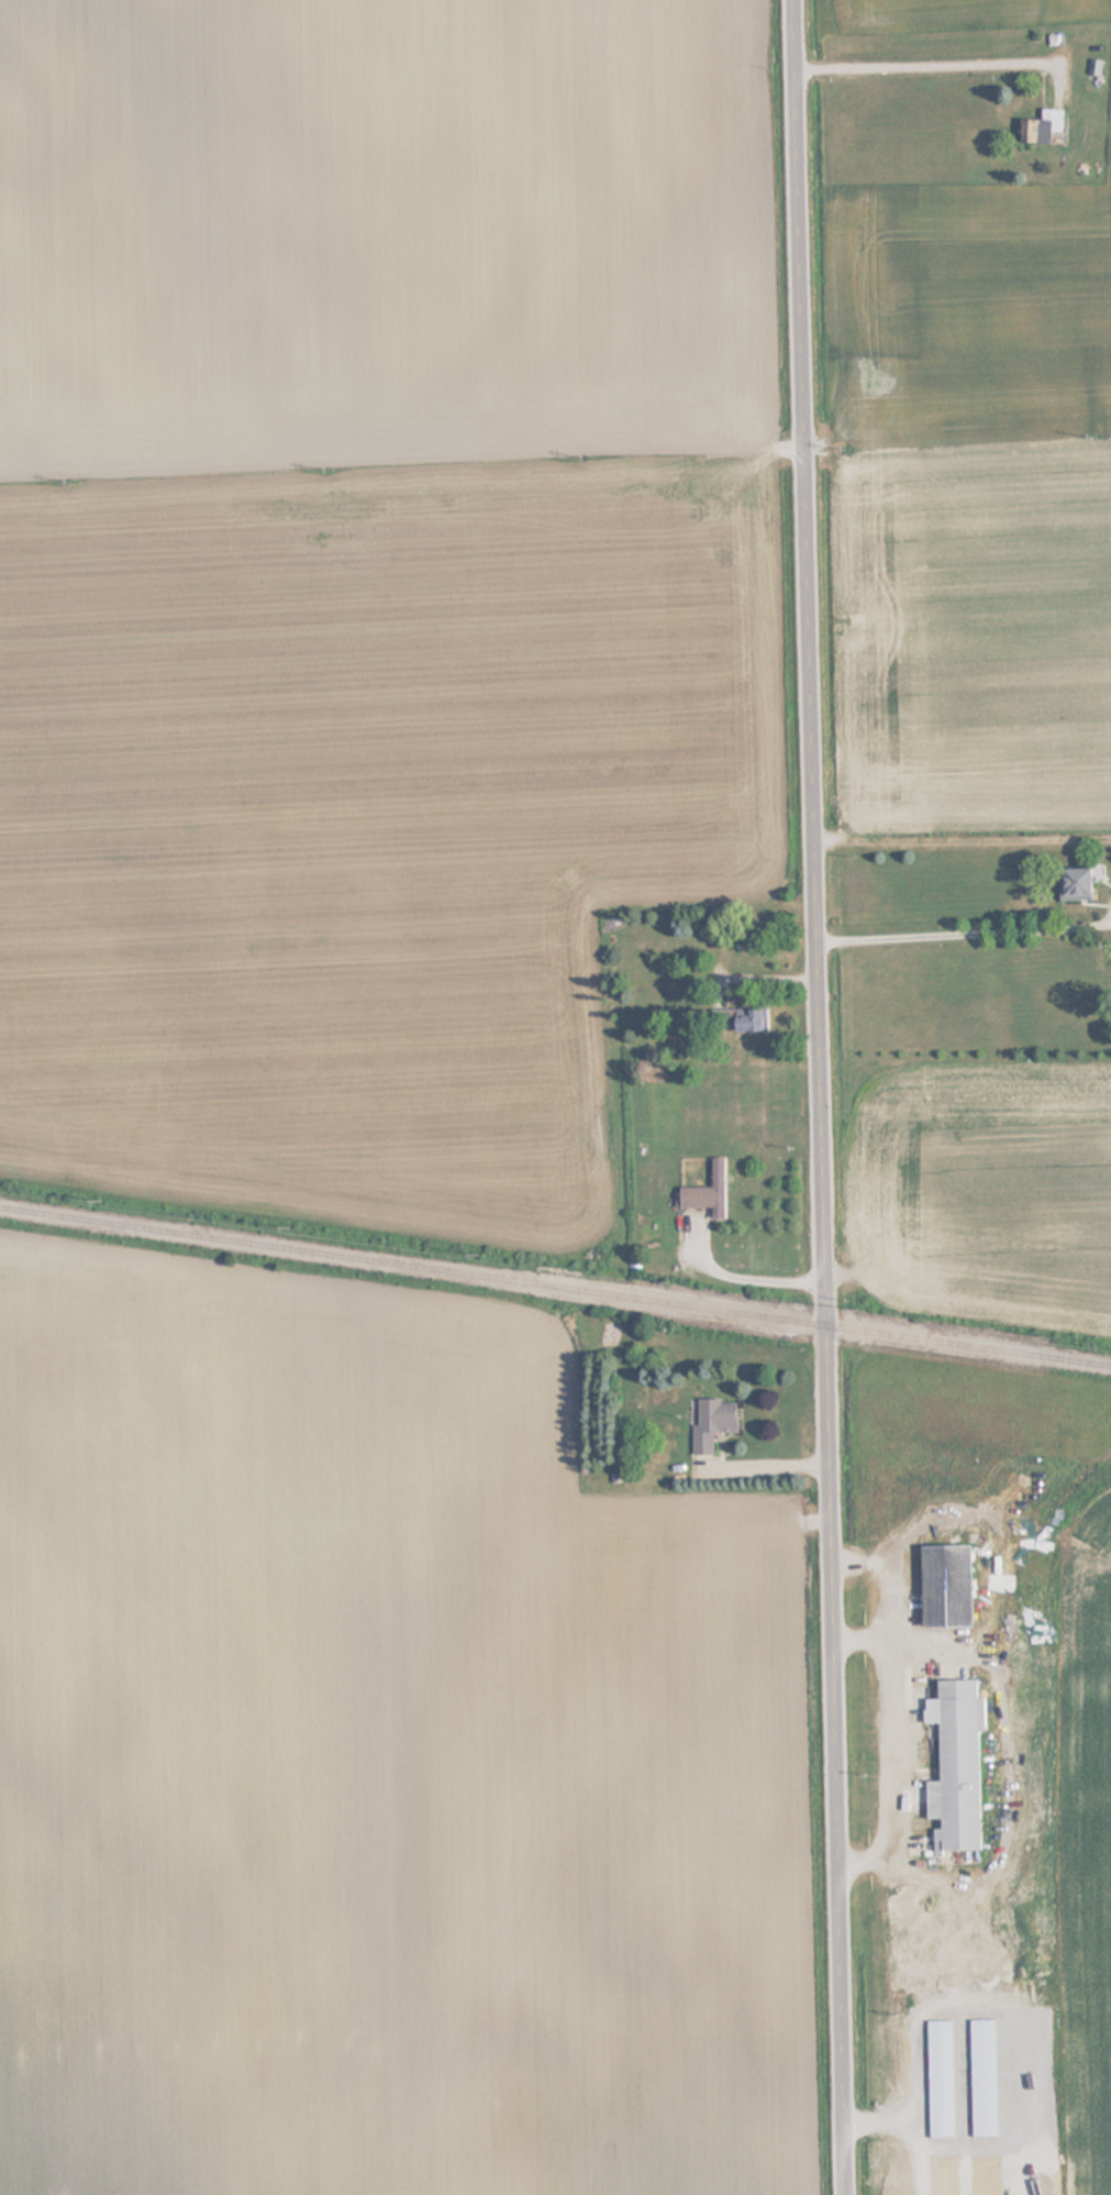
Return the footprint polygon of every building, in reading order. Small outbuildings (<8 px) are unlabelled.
[(1087,73),(1096,76),(1100,63),(1091,60),(1087,73)] [(1015,142),(1051,144),(1051,134),(1062,134),(1063,109),(1038,108),(1037,120),(1016,119),(1015,142)] [(1056,867),(1056,901),(1089,901),(1090,876),(1101,876),(1101,868),(1056,867)] [(765,1008),(713,1008),(713,1033),(765,1033),(765,1008)] [(708,1207),(708,1218),(724,1218),(724,1157),(709,1158),(709,1187),(674,1188),(674,1207),(708,1207)] [(691,1455),(711,1455),(711,1432),(733,1432),(733,1400),(691,1400),(691,1455)] [(916,1546),(916,1628),(969,1628),(968,1546),(916,1546)] [(979,1850),(978,1730),(984,1730),(984,1698),(975,1698),(975,1680),(933,1680),(933,1699),(921,1699),(921,1721),(934,1721),(934,1780),(922,1780),(923,1821),(930,1821),(931,1858),(945,1858),(945,1851),(979,1850)]
